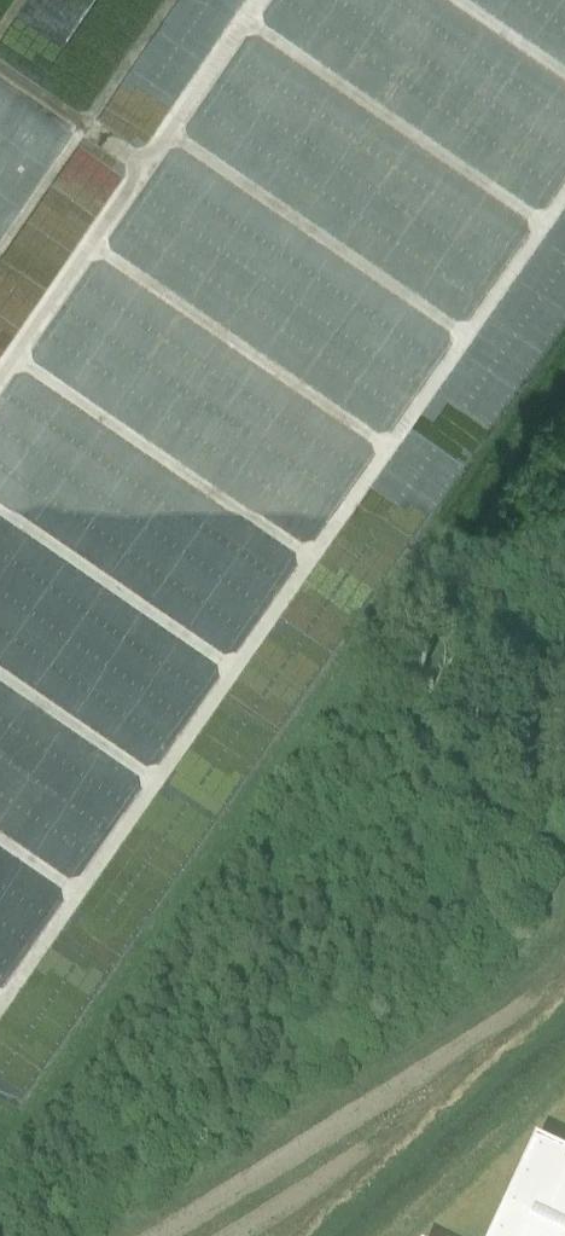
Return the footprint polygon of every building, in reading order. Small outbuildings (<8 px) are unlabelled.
[(544,1150),(503,1235),(564,1235),(564,1161),(544,1150)]
